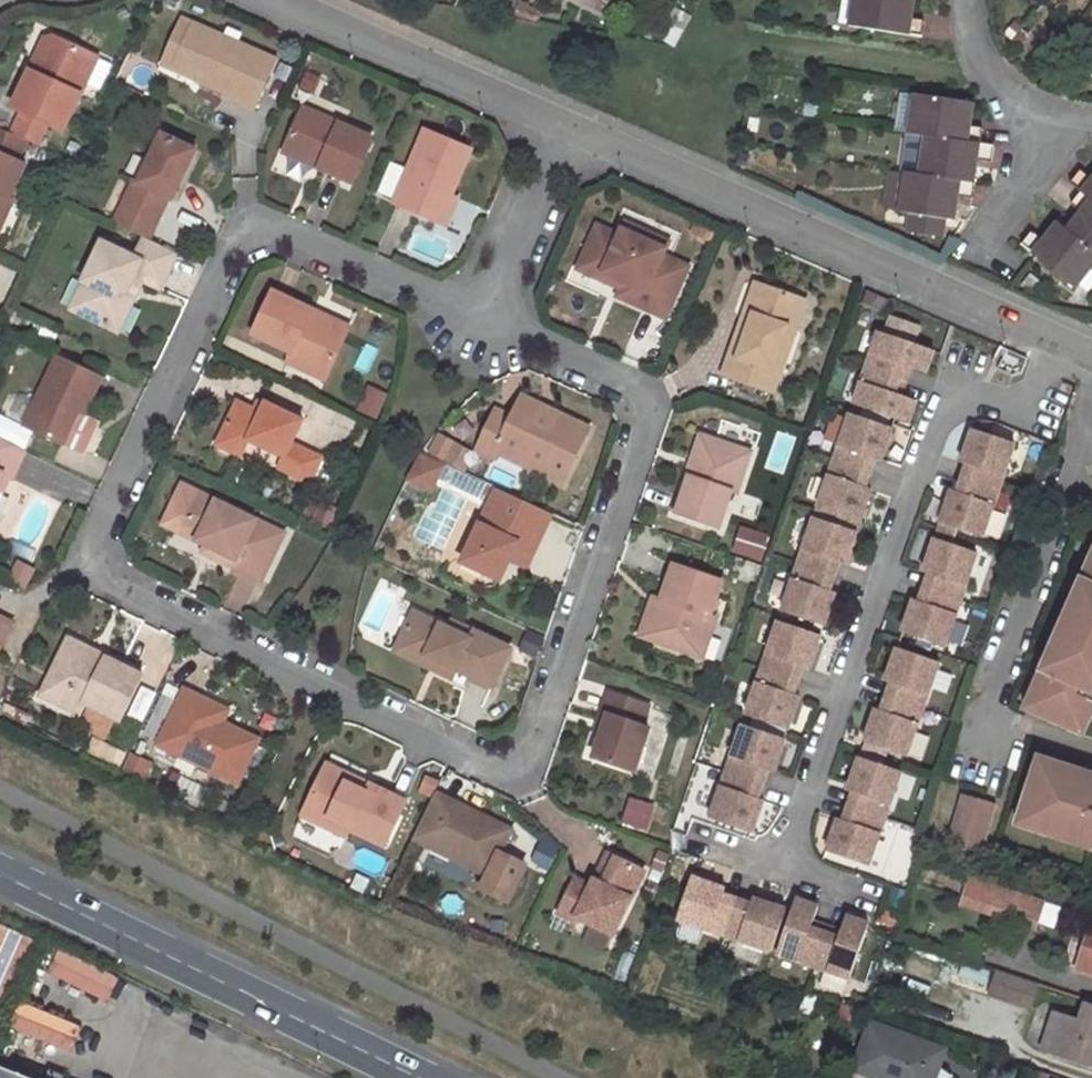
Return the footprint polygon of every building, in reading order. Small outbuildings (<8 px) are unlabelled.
[(592,9),(592,8),(612,18),(619,0),(574,0),(592,9)] [(857,0),(847,0),(843,24),(853,26),(857,0)] [(921,37),(924,20),(907,18),(909,0),(857,0),(853,26),(921,37)] [(166,75),(204,92),(207,86),(211,78),(183,65),(200,29),(188,24),(166,75)] [(282,66),(200,29),(183,65),(211,78),(207,86),(235,98),(232,106),(259,117),(282,66)] [(43,73),(61,36),(55,33),(37,70),(43,73)] [(69,131),(104,58),(61,36),(43,73),(37,70),(19,107),(28,112),(53,124),(69,131)] [(901,92),(895,131),(909,133),(915,94),(901,92)] [(927,136),(980,144),(983,129),(965,126),(969,103),(915,94),(909,133),(927,136)] [(28,112),(18,134),(43,145),(53,124),(28,112)] [(380,142),(310,114),(295,155),(329,168),(327,173),(327,174),(363,188),(380,142)] [(18,158),(27,139),(0,127),(0,150),(18,158)] [(177,203),(201,152),(167,136),(143,187),(138,185),(128,205),(162,222),(173,201),(177,203)] [(921,176),(968,183),(971,166),(964,165),(965,159),(972,160),(990,163),(992,146),(980,144),(927,136),(921,176)] [(431,137),(399,210),(444,230),(445,230),(457,203),(476,158),(431,137)] [(15,200),(11,198),(27,163),(18,158),(0,150),(0,232),(15,200)] [(293,161),(327,174),(327,173),(329,168),(295,155),(293,161)] [(1091,201),(1091,179),(1079,169),(1069,182),(1079,190),(1091,201)] [(908,175),(903,212),(950,220),(954,196),(972,199),(975,184),(968,183),(921,176),(908,175)] [(1091,250),(1091,201),(1079,190),(1069,203),(1082,213),(1067,231),(1091,250)] [(451,233),(463,206),(457,203),(445,230),(451,233)] [(627,229),(670,249),(673,241),(630,222),(627,229)] [(1072,285),(1091,261),(1091,250),(1067,231),(1059,224),(1044,241),(1030,230),(1019,244),(1072,285)] [(623,296),(670,317),(693,266),(668,254),(670,249),(627,229),(624,236),(603,226),(584,269),(608,279),(610,273),(630,282),(627,288),(623,296)] [(134,298),(141,283),(167,295),(185,258),(152,243),(143,262),(111,247),(92,287),(101,291),(88,319),(125,337),(139,308),(134,298)] [(11,265),(0,260),(0,284),(2,285),(11,265)] [(608,279),(627,288),(630,282),(610,273),(608,279)] [(748,334),(764,285),(757,283),(740,331),(748,334)] [(740,331),(726,374),(776,392),(783,371),(775,369),(789,327),(797,329),(807,300),(764,285),(748,334),(740,331)] [(92,287),(79,315),(88,319),(101,291),(92,287)] [(284,295),(264,337),(301,356),(303,357),(298,366),(336,384),(355,343),(319,325),(324,314),(284,295)] [(898,306),(872,296),(866,311),(892,323),(898,306)] [(360,332),(324,314),(319,325),(355,343),(360,332)] [(783,371),(797,329),(789,327),(775,369),(783,371)] [(882,334),(869,373),(902,384),(908,368),(929,375),(936,353),(882,334)] [(66,360),(32,430),(73,449),(88,418),(94,420),(111,382),(66,360)] [(505,372),(503,408),(524,409),(525,373),(505,372)] [(856,407),(910,425),(918,404),(897,397),(902,384),(869,373),(856,407)] [(564,417),(529,402),(525,413),(559,428),(564,417)] [(271,417),(248,406),(227,449),(252,461),(259,445),(295,462),(302,448),(313,425),(276,407),(271,417)] [(559,428),(525,413),(521,422),(505,415),(486,456),(503,464),(506,458),(573,487),(598,432),(564,417),(559,428)] [(855,417),(838,465),(875,477),(880,463),(885,465),(896,431),(855,417)] [(469,469),(476,447),(435,433),(428,455),(469,469)] [(1020,447),(978,433),(967,467),(972,469),(967,484),(1003,496),(1020,447)] [(706,436),(692,476),(696,477),(701,478),(706,464),(704,464),(713,438),(706,436)] [(14,479),(17,481),(18,481),(21,482),(34,455),(0,438),(0,508),(14,479)] [(706,464),(701,478),(696,477),(683,513),(725,527),(737,491),(742,492),(756,453),(713,438),(704,464),(706,464)] [(331,462),(302,448),(295,462),(290,473),(320,487),(331,462)] [(439,488),(449,468),(429,459),(419,478),(439,488)] [(838,465),(822,510),(864,524),(876,491),(870,488),(875,477),(838,465)] [(441,495),(452,469),(449,468),(439,488),(419,478),(417,483),(441,495)] [(0,508),(0,513),(2,514),(17,481),(14,479),(0,508)] [(958,494),(948,527),(988,541),(1003,496),(967,484),(963,495),(958,494)] [(216,548),(246,563),(242,570),(271,583),(286,552),(258,539),(265,523),(191,487),(175,519),(193,528),(211,536),(207,544),(216,548)] [(491,507),(465,560),(503,579),(513,558),(517,550),(526,554),(537,550),(545,533),(491,507)] [(820,518),(803,568),(839,580),(845,564),(850,565),(861,532),(820,518)] [(211,536),(193,528),(175,519),(171,527),(207,544),(211,536)] [(293,537),(265,523),(258,539),(286,552),(293,537)] [(760,559),(768,536),(741,527),(733,550),(760,559)] [(928,592),(965,605),(982,557),(939,542),(928,575),(933,576),(928,592)] [(212,556),(242,570),(246,563),(216,548),(212,556)] [(513,558),(529,566),(533,558),(537,550),(526,554),(517,550),(513,558)] [(10,580),(21,586),(29,570),(18,565),(10,580)] [(681,568),(668,604),(676,606),(672,617),(666,615),(656,643),(703,659),(716,619),(728,584),(681,568)] [(803,568),(788,613),(829,627),(841,594),(835,592),(839,580),(803,568)] [(1030,712),(1091,738),(1091,736),(1091,572),(1030,712)] [(919,601),(907,635),(948,649),(949,649),(965,605),(928,592),(924,603),(919,601)] [(656,643),(666,615),(672,617),(676,606),(668,604),(660,601),(647,639),(656,643)] [(474,640),(454,630),(418,613),(403,644),(446,664),(442,674),(492,698),(516,650),(478,632),(474,640)] [(392,651),(407,621),(395,615),(380,646),(392,651)] [(716,619),(703,659),(709,661),(723,621),(716,619)] [(22,630),(0,620),(0,674),(22,630)] [(454,630),(474,640),(478,632),(458,622),(454,630)] [(785,623),(768,672),(803,684),(803,685),(809,668),(815,670),(827,637),(785,623)] [(399,653),(442,674),(446,664),(403,644),(399,653)] [(76,652),(113,670),(117,662),(80,645),(76,652)] [(926,713),(944,664),(902,649),(890,683),(895,685),(889,700),(926,713)] [(154,679),(117,662),(113,670),(76,652),(57,692),(96,710),(98,708),(132,724),(154,679)] [(803,684),(768,672),(752,717),(793,732),(805,698),(799,696),(803,685),(803,684)] [(54,700),(92,718),(96,710),(57,692),(54,700)] [(230,710),(195,693),(192,699),(169,749),(248,787),(270,743),(234,725),(236,721),(227,716),(230,710)] [(615,718),(608,739),(600,760),(641,774),(656,732),(649,729),(656,709),(617,695),(610,716),(615,718)] [(880,710),(868,742),(868,743),(910,757),(926,713),(889,700),(885,712),(880,710)] [(236,721),(239,714),(230,710),(227,716),(236,721)] [(610,716),(602,737),(608,739),(615,718),(610,716)] [(749,725),(732,774),(767,787),(773,771),(779,773),(791,740),(749,725)] [(1091,851),(1091,773),(1041,757),(1018,827),(1091,851)] [(904,775),(861,760),(850,793),(856,795),(852,808),(888,820),(904,775)] [(332,775),(376,796),(380,789),(336,767),(332,775)] [(732,774),(717,819),(758,833),(769,802),(763,800),(767,787),(732,774)] [(376,796),(332,775),(312,818),(355,840),(359,833),(393,851),(415,806),(380,789),(376,796)] [(441,799),(483,819),(486,813),(444,793),(441,799)] [(421,839),(497,876),(520,830),(486,813),(483,819),(441,799),(421,839)] [(962,800),(951,834),(959,852),(960,853),(980,859),(996,810),(962,800)] [(840,821),(829,854),(834,856),(870,869),(888,820),(852,808),(846,823),(840,821)] [(611,886),(624,860),(616,856),(603,883),(611,886)] [(619,937),(652,874),(624,860),(611,886),(603,883),(600,888),(582,880),(565,915),(582,924),(585,919),(619,937)] [(732,889),(701,879),(699,885),(686,920),(735,938),(747,902),(730,896),(732,889)] [(965,891),(985,897),(989,885),(970,879),(965,891)] [(985,897),(965,891),(951,886),(945,900),(981,911),(985,897)] [(1026,924),(1033,897),(1016,891),(1008,919),(1026,924)] [(790,910),(759,899),(758,899),(756,905),(747,902),(735,938),(776,952),(790,910)] [(800,899),(782,954),(820,967),(831,934),(813,927),(820,906),(800,899)] [(850,978),(870,924),(847,916),(840,937),(831,934),(820,967),(850,978)] [(14,999),(33,935),(0,925),(0,995),(14,999)] [(1091,972),(1091,929),(1079,968),(1091,972)] [(941,1029),(969,1034),(982,969),(954,964),(941,1029)] [(847,994),(852,980),(828,971),(823,985),(847,994)] [(1029,1000),(1035,985),(1014,978),(1009,993),(1029,1000)] [(834,1019),(855,1026),(861,1010),(841,1002),(834,1019)] [(1091,1064),(1091,1006),(1085,1003),(1080,1020),(1055,1012),(1042,1048),(1091,1064)] [(879,1077),(890,1077),(891,1076),(896,1077),(951,1077),(952,1075),(944,1069),(937,1067),(944,1050),(870,1023),(854,1069),(879,1077)] [(988,1077),(997,1077),(1002,1063),(989,1059),(983,1076),(988,1077)] [(0,1063),(0,1077),(37,1077),(0,1063)] [(1030,1077),(1048,1077),(1050,1072),(1034,1067),(1030,1077)] [(66,1076),(52,1069),(48,1077),(66,1077),(66,1076)]
